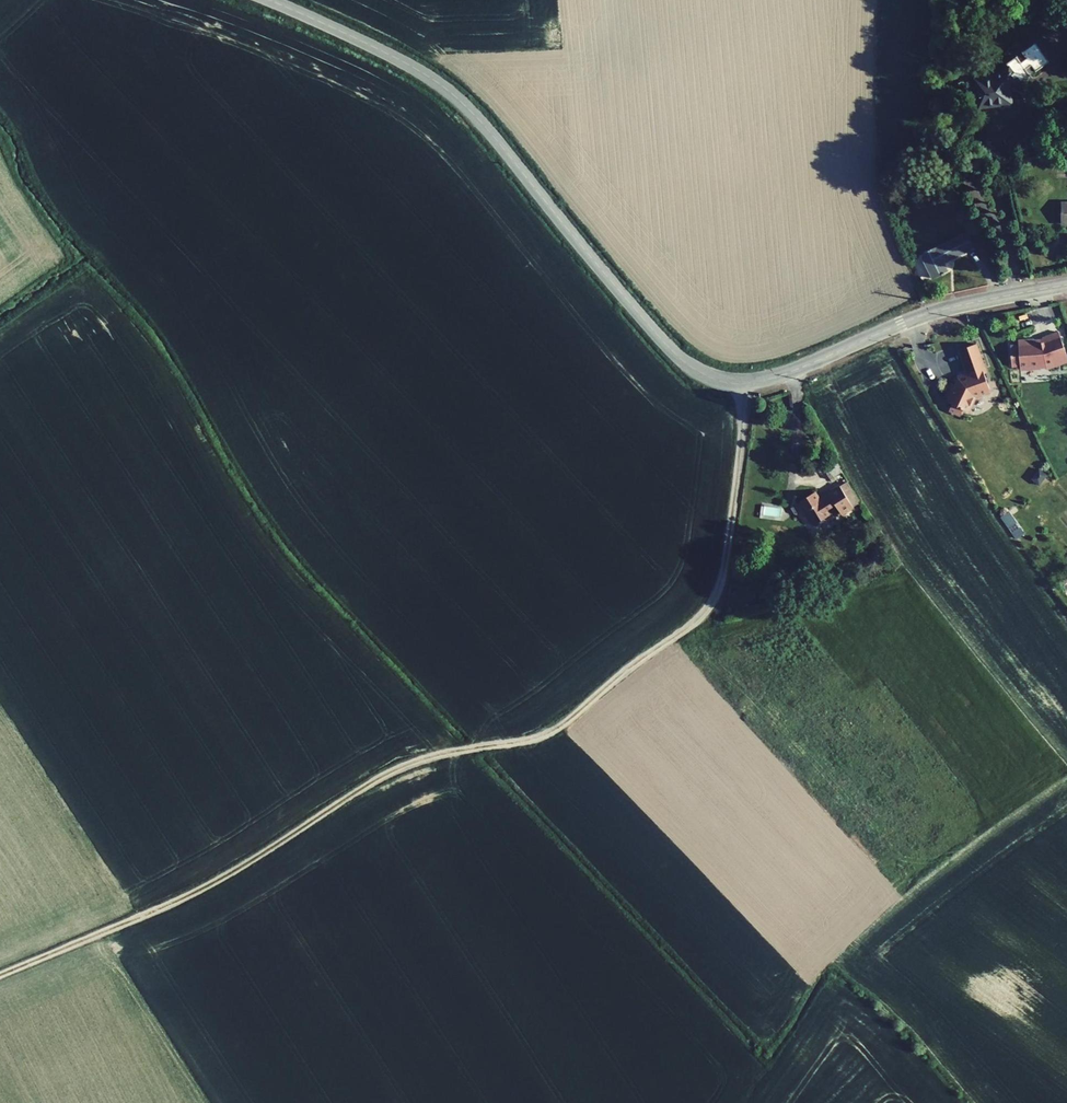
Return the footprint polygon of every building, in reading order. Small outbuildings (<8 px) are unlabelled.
[(986,90),(971,91),(974,118),(1006,114),(1004,99),(1007,96),(1008,97),(1024,85),(1024,84),(1029,81),(1030,82),(1043,72),(1039,67),(1039,63),(1037,59),(1032,58),(1028,53),(1015,63),(1016,64),(1011,68),(1011,67),(1000,75),(1002,77),(986,90)] [(1054,211),(1055,231),(1066,231),(1066,210),(1054,211)] [(954,238),(908,258),(917,283),(934,275),(931,267),(961,254),(954,238)] [(1066,363),(1066,354),(1059,332),(1042,338),(1044,343),(1037,345),(1035,343),(1035,339),(1019,341),(1020,350),(1012,351),(1014,366),(1027,364),(1027,369),(1042,367),(1042,366),(1047,366),(1051,369),(1066,363)] [(977,343),(960,350),(967,369),(967,370),(968,370),(969,371),(970,371),(971,373),(969,374),(969,375),(962,378),(961,380),(959,379),(956,384),(953,382),(947,396),(950,397),(948,401),(953,403),(950,410),(961,415),(964,409),(970,411),(977,397),(989,392),(991,388),(989,384),(985,382),(987,378),(982,363),(984,363),(977,343)] [(814,492),(799,501),(814,524),(844,506),(847,510),(860,502),(847,481),(819,498),(814,492)] [(812,539),(804,544),(813,558),(821,552),(812,539)]
